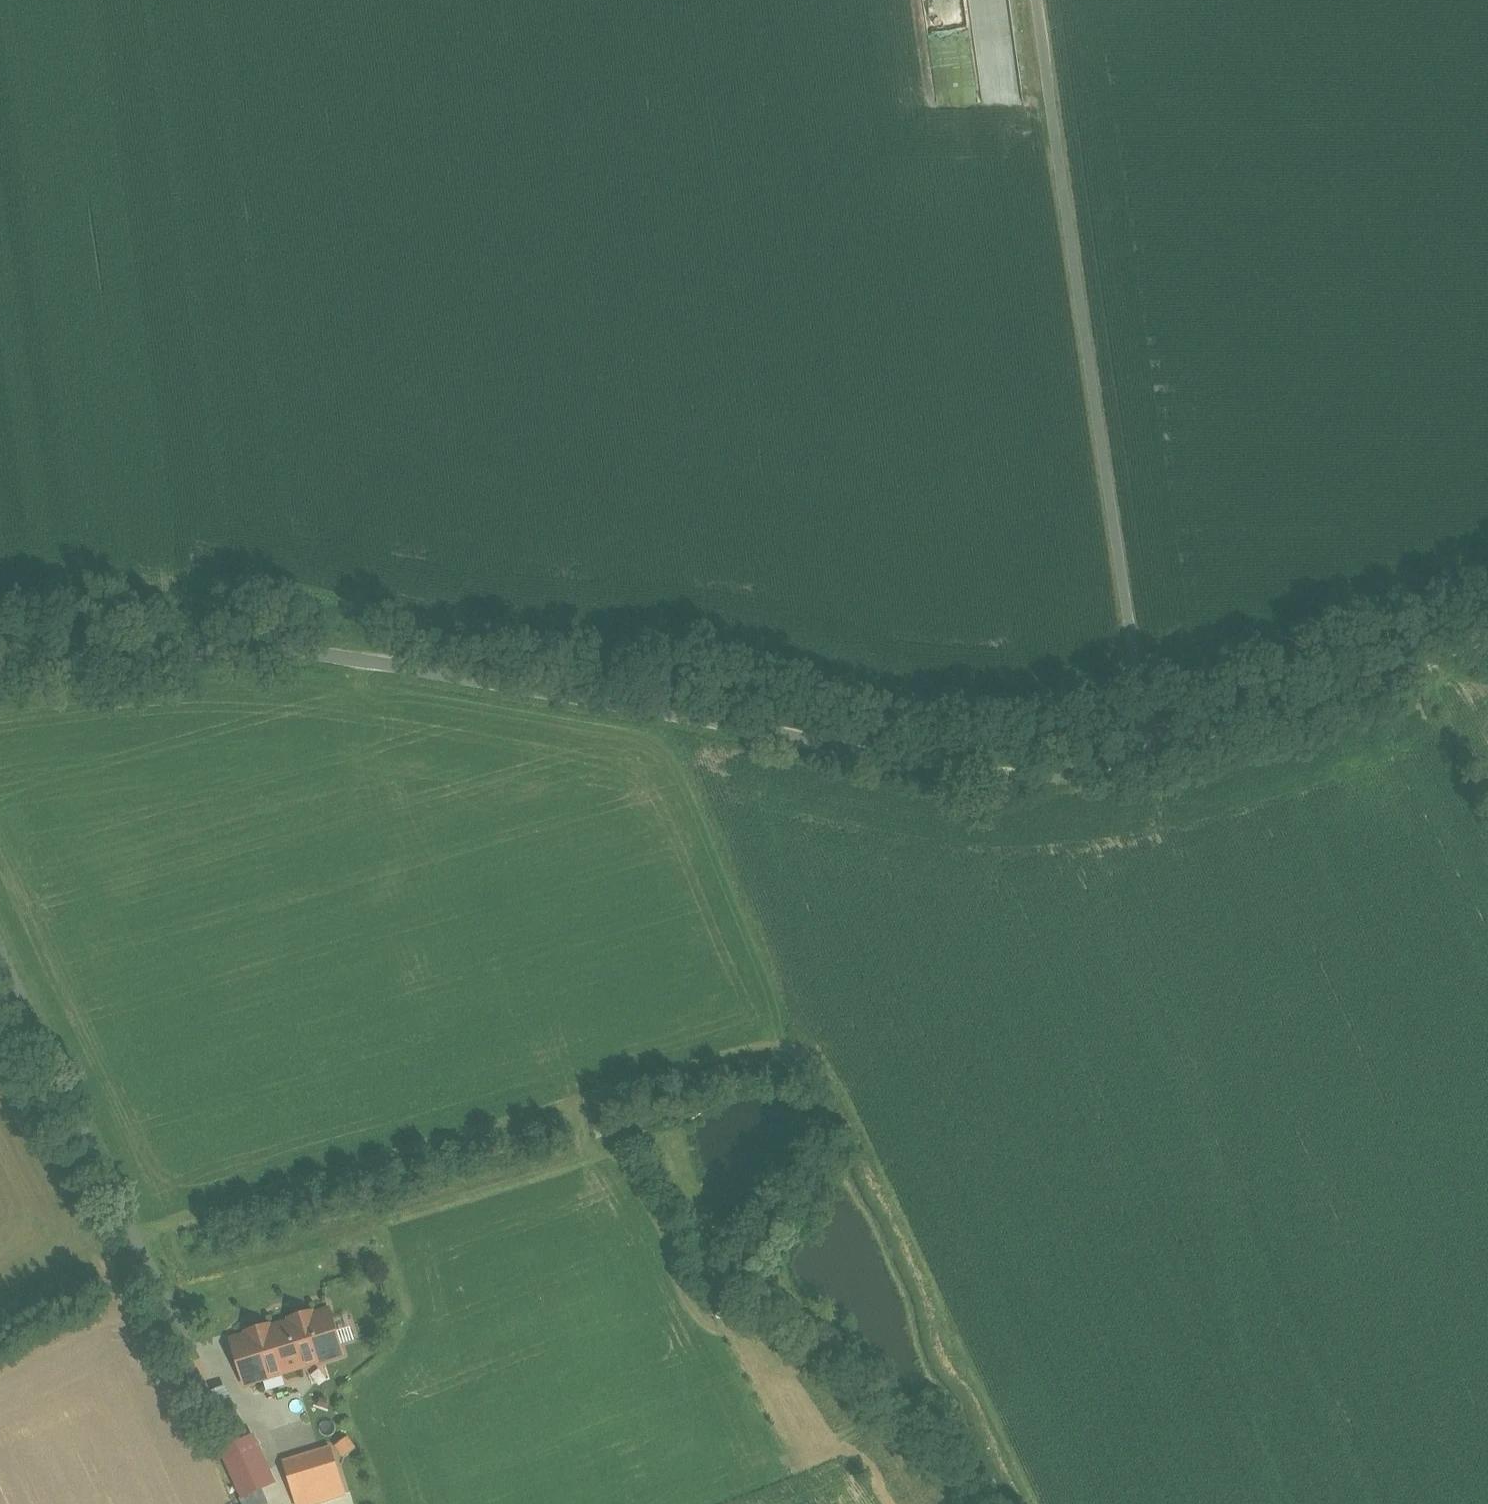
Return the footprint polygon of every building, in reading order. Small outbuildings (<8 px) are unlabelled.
[(269,1325),(248,1331),(248,1334),(233,1339),(246,1382),(342,1353),(328,1309),(312,1314),(312,1312),(291,1318),(291,1321),(269,1327),(269,1325)] [(239,1441),(216,1391),(200,1398),(218,1438),(216,1439),(221,1449),(239,1441)] [(239,1441),(221,1449),(243,1497),(275,1482),(254,1435),(239,1441)] [(343,1458),(356,1449),(348,1437),(334,1446),(343,1458)] [(284,1463),(297,1503),(315,1503),(326,1500),(323,1490),(342,1484),(332,1449),(284,1463)] [(240,1501),(242,1503),(267,1503),(261,1491),(240,1501)]
